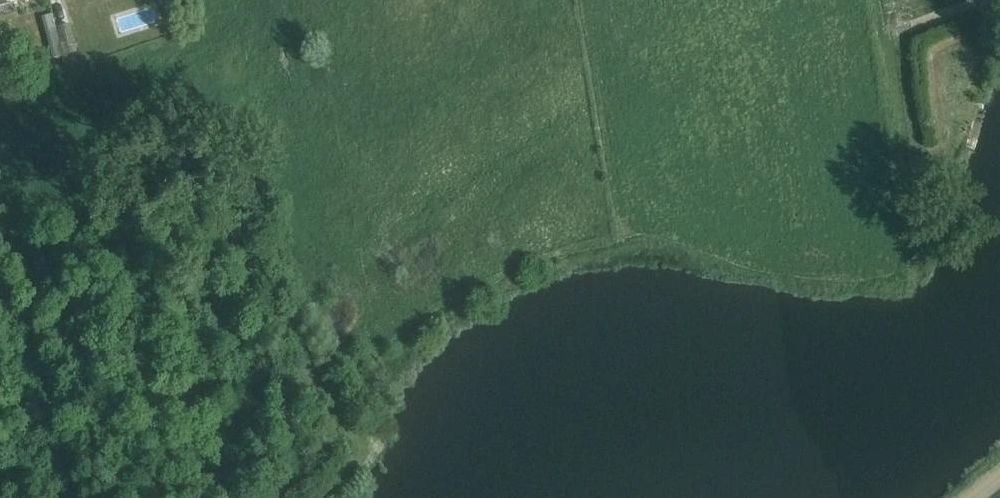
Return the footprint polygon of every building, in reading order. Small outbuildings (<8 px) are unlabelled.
[(56,29),(63,56),(64,56),(67,69),(84,64),(82,52),(76,53),(69,25),(56,29)]
